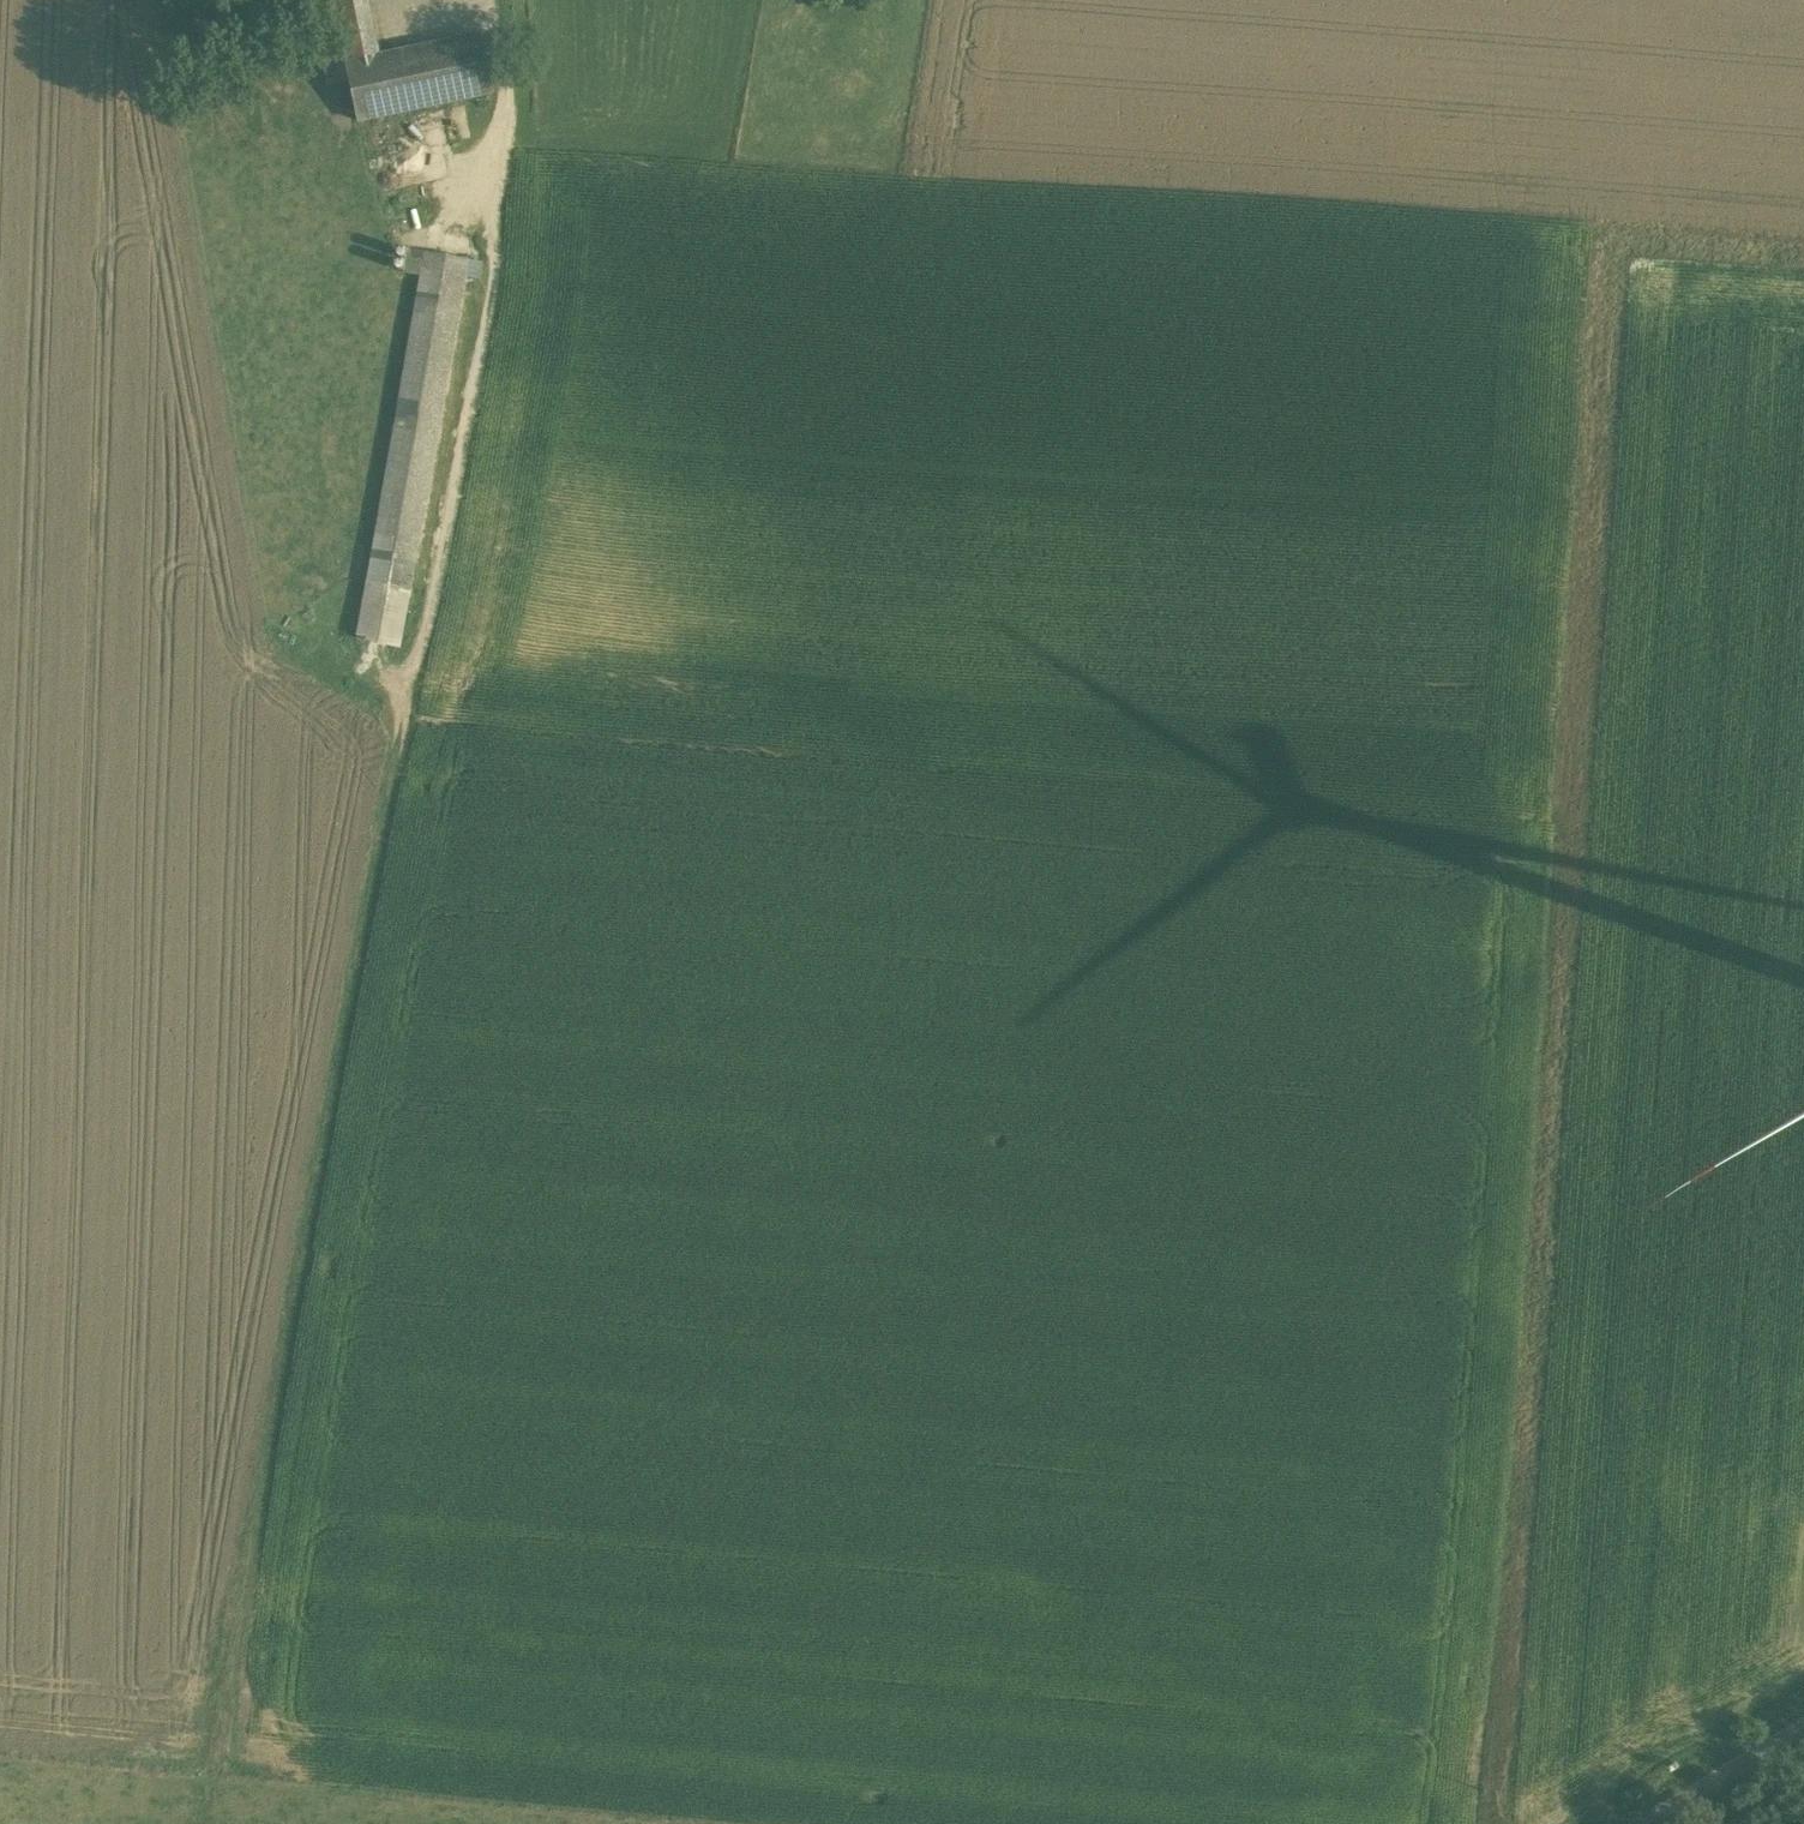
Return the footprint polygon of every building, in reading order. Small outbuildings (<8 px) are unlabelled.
[(482,36),(381,58),(369,0),(320,0),(311,2),(324,64),(329,86),(350,81),(358,120),(494,92),(482,36)] [(469,261),(426,253),(367,586),(410,593),(469,261)]
